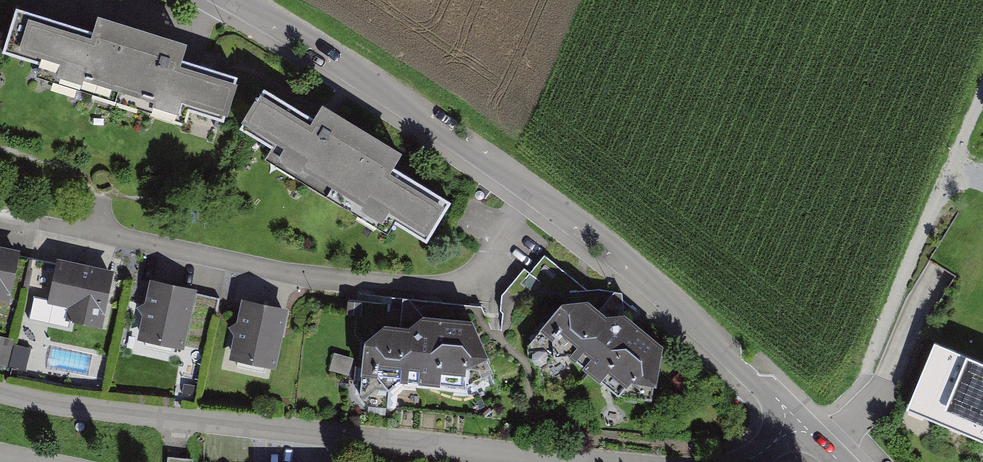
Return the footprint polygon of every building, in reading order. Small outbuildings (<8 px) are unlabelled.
[(97,26),(20,3),(7,46),(45,58),(47,53),(70,60),(66,72),(88,79),(92,66),(102,69),(100,76),(147,90),(149,84),(164,88),(160,102),(185,109),(188,99),(236,114),(246,80),(180,61),(187,37),(102,11),(97,26)] [(320,113),(270,83),(248,119),(291,145),(285,154),(307,167),(310,162),(374,201),(371,205),(390,217),(393,212),(432,236),(456,197),(400,162),(409,147),(329,98),(320,113)] [(0,244),(0,297),(15,299),(23,248),(0,244)] [(116,269),(59,258),(50,300),(74,305),(71,318),(104,325),(116,269)] [(197,288),(152,279),(141,337),(187,346),(197,288)] [(289,305),(245,297),(233,355),(278,364),(289,305)] [(569,300),(545,327),(604,378),(613,370),(631,382),(637,377),(665,379),(668,343),(631,312),(612,313),(594,297),(569,300)] [(389,322),(367,340),(366,377),(445,380),(444,368),(473,367),(473,358),(494,353),(478,318),(426,313),(417,322),(389,322)] [(10,365),(16,338),(0,334),(0,363),(10,365)] [(906,409),(982,442),(982,363),(935,342),(906,409)] [(13,366),(28,369),(32,346),(17,343),(13,366)]
